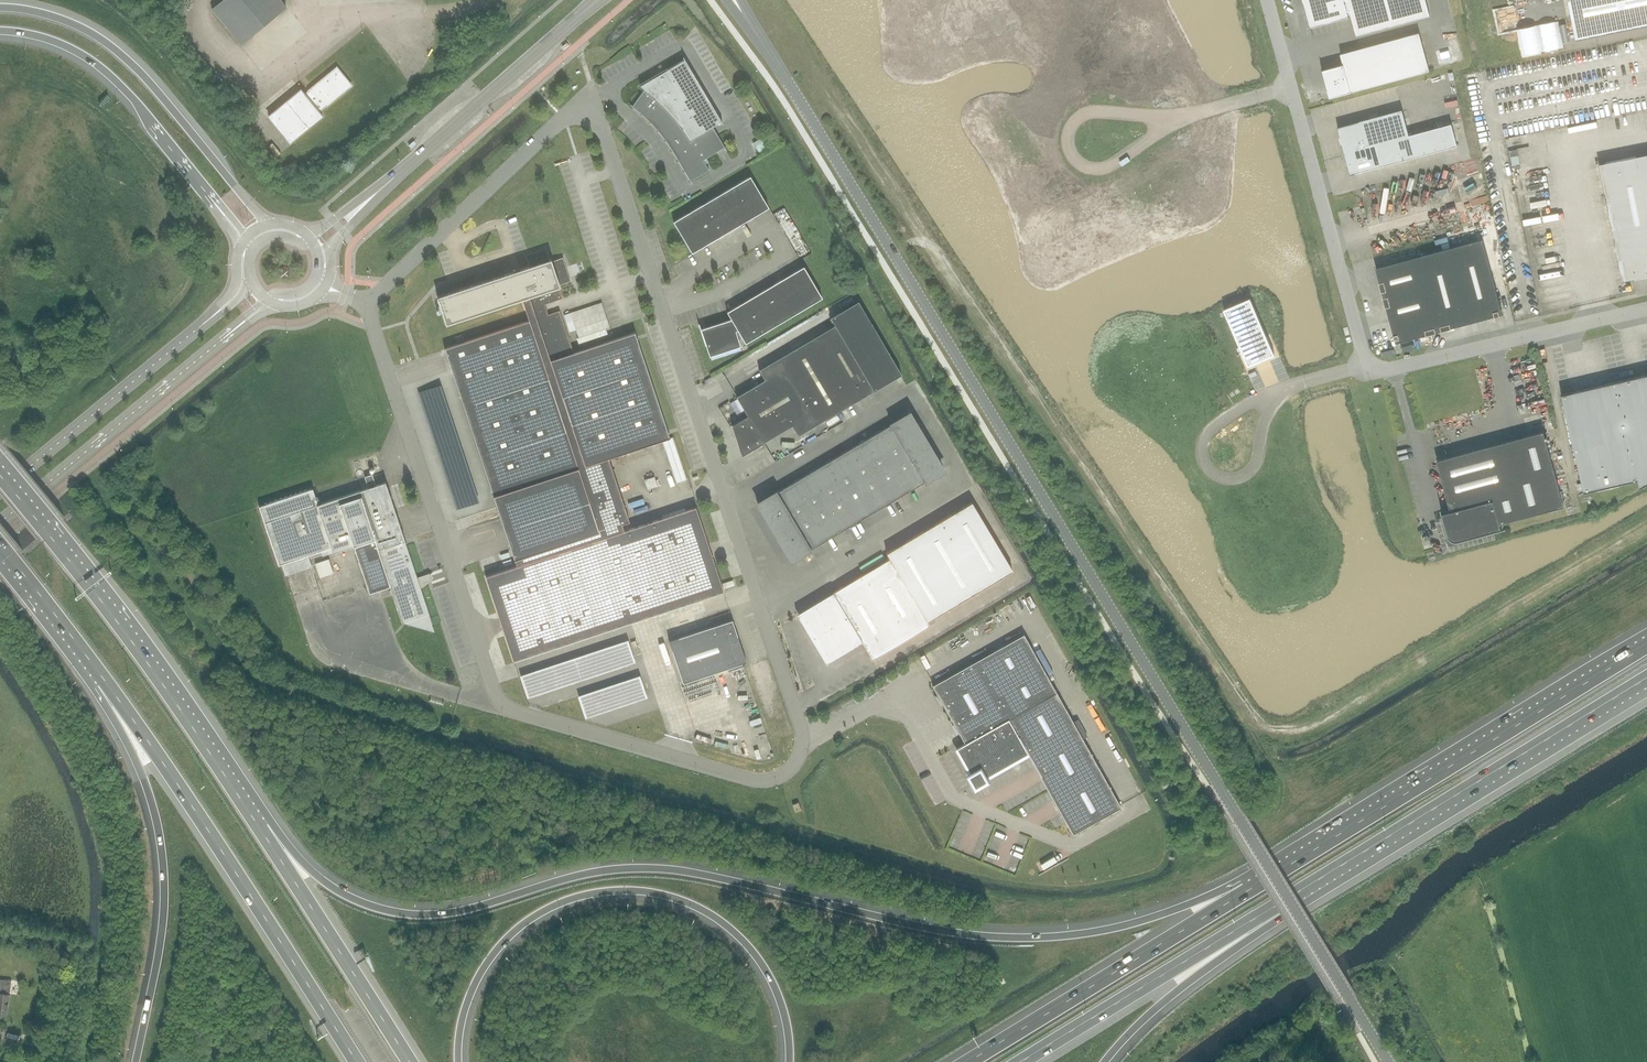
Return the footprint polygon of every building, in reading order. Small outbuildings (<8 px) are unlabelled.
[(281,0),(223,0),(212,9),(241,43),(286,6),(281,0)] [(1426,0),(1303,0),(1304,2),(1312,35),(1313,35),(1311,27),(1349,17),(1348,14),(1351,13),(1357,35),(1430,16),(1426,0)] [(1576,40),(1646,25),(1646,0),(1568,0),(1576,40)] [(1569,47),(1564,20),(1537,25),(1542,52),(1569,47)] [(1021,32),(999,34),(1000,50),(1022,48),(1021,32)] [(1430,71),(1420,33),(1341,54),(1344,64),(1323,70),(1323,69),(1322,69),(1328,90),(1330,98),(1351,92),(1430,71)] [(913,40),(900,41),(901,57),(914,56),(913,40)] [(722,121),(685,59),(640,85),(645,89),(632,106),(641,113),(643,115),(649,121),(652,123),(657,130),(659,132),(665,139),(667,142),(671,149),(673,152),(691,181),(709,170),(706,164),(709,162),(707,158),(725,147),(713,127),(722,121)] [(301,89),(269,116),(290,142),(323,116),(319,111),(352,85),(337,67),(305,93),(301,89)] [(1045,101),(980,125),(1010,205),(1075,181),(1045,101)] [(1409,135),(1402,110),(1338,127),(1351,175),(1458,145),(1452,124),(1409,135)] [(1637,159),(1636,157),(1599,164),(1623,281),(1646,276),(1646,157),(1637,159)] [(692,253),(769,207),(750,176),(674,222),(692,253)] [(1500,304),(1483,239),(1449,248),(1469,323),(1493,317),(1493,316),(1502,314),(1499,304),(1500,304)] [(526,255),(530,266),(437,297),(446,324),(522,299),(525,306),(501,314),(506,328),(445,349),(517,567),(486,577),(514,662),(724,592),(696,507),(624,531),(622,524),(630,522),(609,458),(670,438),(636,333),(574,353),(560,311),(545,316),(541,305),(563,298),(559,287),(560,286),(560,285),(571,281),(563,257),(552,261),(551,259),(549,260),(546,248),(526,255)] [(1419,337),(1469,323),(1449,248),(1417,257),(1424,284),(1431,311),(1411,316),(1416,337),(1419,336),(1419,337)] [(1424,284),(1417,257),(1376,268),(1379,279),(1383,295),(1424,284)] [(822,298),(804,266),(727,312),(731,319),(700,329),(705,345),(706,345),(710,356),(741,346),(736,330),(738,330),(746,343),(822,298)] [(1431,311),(1424,284),(1383,295),(1390,322),(1411,316),(1431,311)] [(1251,298),(1225,310),(1251,366),(1277,354),(1251,298)] [(831,317),(835,325),(759,370),(765,380),(737,397),(748,416),(733,425),(732,425),(742,456),(743,455),(764,443),(764,442),(792,426),(798,436),(902,374),(858,301),(831,317)] [(602,303),(571,313),(579,338),(611,328),(602,303)] [(1416,337),(1411,316),(1390,322),(1393,333),(1394,333),(1397,342),(1416,337)] [(1562,395),(1584,492),(1638,480),(1640,488),(1646,484),(1646,375),(1562,395)] [(441,382),(418,390),(458,508),(479,501),(441,382)] [(758,501),(757,501),(793,562),(794,562),(793,560),(811,549),(924,482),(943,471),(944,473),(944,472),(909,412),(908,412),(909,414),(890,425),(777,492),(759,503),(758,501)] [(1544,431),(1437,460),(1453,518),(1445,521),(1443,514),(1442,514),(1444,521),(1442,521),(1449,546),(1493,534),(1492,532),(1502,530),(1500,524),(1564,506),(1544,431)] [(670,438),(663,441),(677,483),(687,479),(673,437),(670,438)] [(313,489),(260,506),(279,565),(282,564),(285,573),(284,570),(285,570),(310,561),(311,564),(312,564),(309,555),(331,548),(333,553),(354,546),(370,593),(382,589),(380,585),(389,582),(391,586),(394,585),(397,594),(394,595),(403,624),(404,624),(404,623),(420,617),(429,614),(432,624),(433,624),(421,588),(418,577),(386,482),(376,485),(373,475),(372,474),(365,476),(365,477),(369,488),(319,504),(314,492),(313,489)] [(648,489),(658,486),(655,476),(645,480),(648,489)] [(928,622),(1013,571),(972,502),(886,553),(890,559),(833,593),(835,596),(802,616),(811,631),(810,632),(817,644),(819,643),(828,658),(860,639),(873,659),(930,625),(928,622)] [(329,557),(315,562),(320,575),(333,571),(329,557)] [(683,683),(747,662),(733,620),(669,641),(683,683)] [(965,744),(957,748),(971,774),(969,776),(973,784),(1028,753),(1073,834),(1121,807),(1083,739),(1087,736),(1078,719),(1073,722),(1024,634),(933,685),(965,744)] [(629,638),(520,676),(528,701),(638,662),(629,638)] [(641,674),(578,693),(586,717),(648,698),(641,674)] [(802,810),(799,802),(793,804),(796,812),(802,810)] [(9,994),(11,981),(1,979),(0,985),(0,1017),(6,1018),(9,994)]
